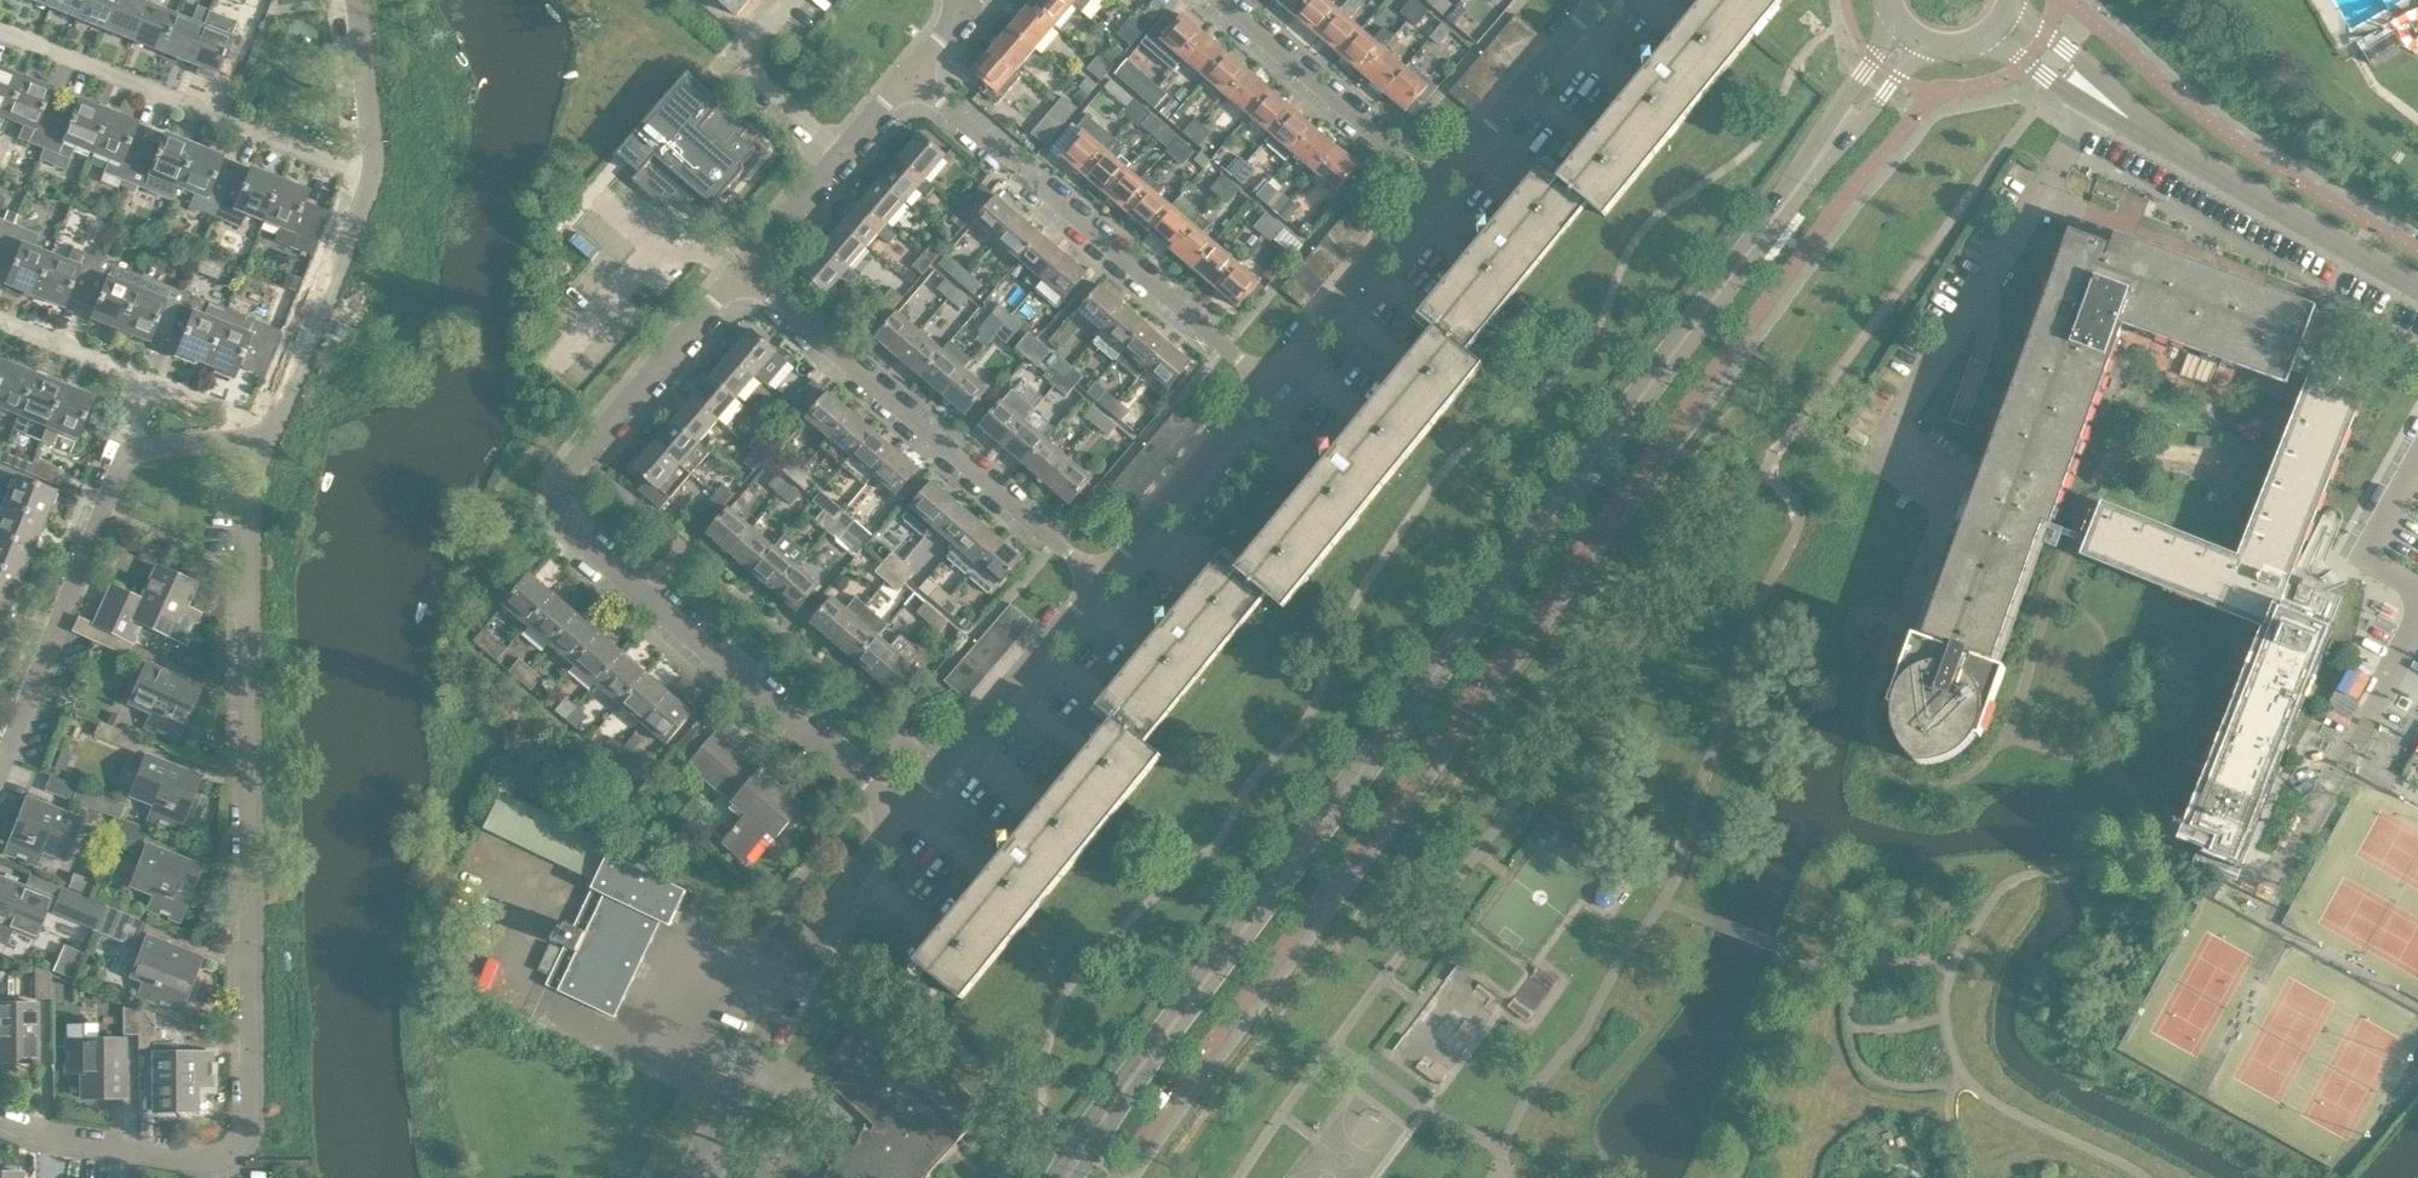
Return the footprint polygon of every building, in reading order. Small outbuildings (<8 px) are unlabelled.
[(76,17),(83,0),(51,0),(49,6),(76,17)] [(104,28),(115,0),(83,0),(76,17),(104,28)] [(132,39),(146,3),(146,2),(140,0),(115,0),(104,28),(132,39)] [(159,50),(174,14),(158,7),(161,0),(147,0),(146,2),(146,3),(132,39),(159,50)] [(737,14),(749,0),(720,0),(737,14)] [(1029,4),(1054,25),(1073,3),(1069,0),(1033,0),(1029,4)] [(1154,17),(1164,5),(1158,0),(1155,0),(1146,10),(1154,17)] [(1296,15),(1310,0),(1278,0),(1296,15)] [(1318,34),(1340,10),(1328,0),(1310,0),(1296,15),(1318,34)] [(1341,53),(1362,29),(1350,18),(1360,6),(1352,0),(1348,0),(1340,10),(1318,34),(1341,53)] [(1409,18),(1421,4),(1416,0),(1410,0),(1401,11),(1409,18)] [(1607,214),(1782,0),(1706,0),(1660,56),(1653,50),(1644,51),(1646,73),(1561,177),(1607,214)] [(1447,17),(1455,24),(1467,10),(1459,3),(1447,17)] [(159,50),(187,61),(208,9),(197,4),(191,20),(174,14),(159,50)] [(1029,4),(1010,26),(1035,47),(1054,25),(1029,4)] [(1421,4),(1409,18),(1416,24),(1428,11),(1421,4)] [(1138,8),(1132,15),(1146,26),(1152,19),(1138,8)] [(208,9),(187,61),(216,72),(230,36),(213,29),(220,14),(208,9)] [(1142,41),(1174,68),(1175,68),(1184,58),(1183,57),(1204,33),(1182,14),(1173,25),(1163,16),(1142,41)] [(1516,14),(1506,25),(1528,44),(1538,33),(1516,14)] [(1146,26),(1132,15),(1125,24),(1138,35),(1146,26)] [(1430,36),(1438,44),(1450,30),(1442,22),(1430,36)] [(1506,25),(1497,36),(1519,55),(1528,44),(1506,25)] [(1010,26),(991,49),(1016,70),(1016,69),(1035,47),(1010,26)] [(1362,72),(1383,47),(1394,35),(1383,26),(1373,38),(1362,29),(1341,53),(1362,72)] [(1183,57),(1184,58),(1205,76),(1227,52),(1204,33),(1183,57)] [(1497,36),(1487,47),(1509,66),(1519,55),(1497,36)] [(1362,72),(1384,90),(1405,66),(1383,47),(1362,72)] [(1487,47),(1478,58),(1500,77),(1509,66),(1487,47)] [(1016,70),(991,49),(972,71),(984,81),(979,87),(997,102),(1021,73),(1016,69),(1016,70)] [(1115,71),(1128,82),(1147,61),(1133,50),(1115,71)] [(1101,52),(1095,59),(1108,71),(1115,63),(1101,52)] [(1205,76),(1228,95),(1249,71),(1227,52),(1205,76)] [(1478,58),(1468,69),(1491,88),(1500,77),(1478,58)] [(1108,71),(1095,59),(1087,68),(1101,79),(1108,71)] [(1405,66),(1384,90),(1407,110),(1419,96),(1425,101),(1438,86),(1409,61),(1405,66)] [(5,117),(22,76),(0,67),(0,130),(5,117)] [(1468,69),(1459,80),(1481,99),(1491,88),(1468,69)] [(1228,95),(1250,114),(1271,89),(1249,71),(1228,95)] [(619,151),(618,152),(628,161),(639,170),(632,178),(660,202),(669,192),(676,198),(697,217),(710,202),(715,201),(716,202),(725,191),(729,194),(738,183),(735,180),(744,169),(743,163),(756,148),(741,136),(750,126),(688,72),(671,91),(675,94),(639,135),(643,138),(627,157),(619,151)] [(17,137),(43,147),(60,103),(47,98),(51,87),(22,76),(5,117),(23,123),(17,137)] [(1088,76),(1079,85),(1088,93),(1096,83),(1088,76)] [(1139,94),(1147,100),(1159,86),(1151,80),(1139,94)] [(1481,99),(1459,80),(1449,91),(1471,110),(1481,99)] [(1159,86),(1147,100),(1155,107),(1167,94),(1159,86)] [(1081,88),(1074,96),(1081,101),(1087,94),(1081,88)] [(1250,114),(1271,133),(1272,133),(1293,108),(1271,89),(1250,114)] [(1063,95),(1056,103),(1070,115),(1077,107),(1063,95)] [(74,144),(91,151),(107,110),(78,99),(74,109),(60,103),(43,147),(69,158),(74,144)] [(1123,113),(1130,119),(1142,106),(1134,99),(1123,113)] [(1070,115),(1056,103),(1031,132),(1045,144),(1070,115)] [(1142,106),(1130,119),(1139,126),(1150,113),(1142,106)] [(1287,159),(1294,152),(1315,127),(1293,108),(1272,133),(1271,133),(1265,140),(1287,159)] [(103,171),(129,181),(146,137),(132,132),(136,122),(107,110),(91,151),(108,158),(103,171)] [(1062,154),(1084,174),(1114,137),(1087,114),(1077,126),(1082,131),(1062,154)] [(1183,131),(1191,138),(1203,124),(1195,117),(1183,131)] [(1203,124),(1191,138),(1199,145),(1211,131),(1203,124)] [(1294,152),(1316,171),(1337,146),(1315,127),(1294,152)] [(920,132),(899,157),(925,179),(946,155),(920,132)] [(160,178),(177,185),(193,144),(164,133),(160,143),(146,137),(129,181),(154,192),(160,178)] [(1084,174),(1106,192),(1127,168),(1116,158),(1125,147),(1114,137),(1084,174)] [(1166,150),(1175,157),(1186,144),(1178,137),(1166,150)] [(189,205),(214,216),(232,172),(218,166),(222,156),(193,144),(177,185),(194,192),(189,205)] [(1186,144),(1175,157),(1182,164),(1194,150),(1186,144)] [(1337,146),(1316,171),(1338,190),(1359,165),(1337,146)] [(1227,169),(1235,176),(1247,162),(1239,155),(1227,169)] [(887,163),(877,175),(906,200),(918,187),(928,196),(935,188),(925,179),(899,157),(891,166),(887,163)] [(1247,162),(1235,176),(1243,183),(1255,169),(1247,162)] [(1419,315),(1436,329),(1465,352),(1590,201),(1561,177),(1544,163),(1495,223),(1488,217),(1478,218),(1480,239),(1419,315)] [(246,212),(263,219),(279,178),(250,166),(245,177),(232,172),(214,216),(240,226),(246,212)] [(1106,192),(1128,211),(1155,180),(1145,172),(1140,179),(1127,168),(1106,192)] [(1210,188),(1219,195),(1231,182),(1222,174),(1210,188)] [(869,192),(861,201),(887,223),(906,200),(877,175),(865,188),(869,192)] [(279,178),(263,219),(280,226),(274,239),(312,254),(329,210),(304,200),(308,190),(279,178)] [(1128,211),(1150,230),(1171,205),(1158,194),(1163,187),(1155,180),(1128,211)] [(982,182),(959,209),(970,218),(993,192),(982,182)] [(1231,182),(1219,195),(1226,202),(1238,188),(1231,182)] [(1271,206),(1280,214),(1291,200),(1283,193),(1271,206)] [(975,221),(998,240),(1020,214),(998,195),(975,221)] [(1291,200),(1280,214),(1287,220),(1298,206),(1291,200)] [(861,201),(841,224),(867,246),(878,233),(890,243),(898,233),(887,223),(861,201)] [(1150,230),(1173,249),(1194,225),(1171,205),(1150,230)] [(7,209),(3,219),(13,223),(17,213),(7,209)] [(970,218),(959,209),(951,218),(962,228),(970,218)] [(1348,210),(1338,221),(1360,240),(1370,229),(1348,210)] [(1254,226),(1263,233),(1275,219),(1266,212),(1254,226)] [(998,240),(1020,259),(1042,233),(1020,214),(998,240)] [(1173,249),(1194,268),(1216,243),(1203,233),(1211,223),(1202,215),(1194,225),(1173,249)] [(13,223),(3,219),(0,218),(0,256),(13,223)] [(1275,219),(1263,233),(1270,239),(1282,226),(1275,219)] [(1306,221),(1299,229),(1307,236),(1314,227),(1306,221)] [(1338,221),(1329,232),(1351,251),(1360,240),(1338,221)] [(34,295),(51,254),(33,247),(39,233),(13,223),(0,256),(0,269),(8,273),(4,283),(34,295)] [(841,224),(822,246),(857,277),(858,275),(849,267),(867,246),(841,224)] [(1902,668),(1889,704),(1894,706),(1894,722),(1898,738),(1907,753),(1919,764),(1936,763),(1952,758),(1965,748),(1976,735),(1981,737),(2006,668),(1999,666),(1974,657),(1978,646),(1996,652),(2014,602),(2043,521),(2050,524),(2064,487),(2113,353),(2118,337),(2117,337),(2121,328),(2122,328),(2123,324),(2287,384),(2315,306),(2115,233),(2111,245),(2069,229),(2008,398),(1974,491),(1973,494),(1972,496),(1976,497),(1971,510),(1968,509),(1960,528),(1964,530),(1959,543),(1956,542),(1948,561),(1952,562),(1947,576),(1944,574),(1937,594),(1940,595),(1935,609),(1932,607),(1920,640),(1913,637),(1902,668)] [(1329,232),(1319,243),(1341,262),(1351,251),(1329,232)] [(1025,279),(1035,287),(1065,253),(1042,233),(1020,259),(1033,271),(1025,279)] [(932,242),(922,253),(932,262),(942,250),(932,242)] [(1194,268),(1217,287),(1238,262),(1216,243),(1194,268)] [(1319,243),(1310,254),(1332,273),(1341,262),(1319,243)] [(857,277),(822,246),(802,269),(828,292),(841,277),(852,282),(857,277)] [(67,296),(81,302),(99,257),(73,247),(68,260),(51,254),(34,295),(63,306),(67,296)] [(932,262),(922,253),(912,265),(923,273),(932,262)] [(939,264),(961,283),(970,273),(947,253),(939,264)] [(1065,253),(1035,287),(1057,307),(1087,272),(1065,253)] [(1310,254),(1300,265),(1322,284),(1332,273),(1310,254)] [(90,317),(120,329),(142,274),(99,257),(81,302),(94,307),(90,317)] [(1238,262),(1217,287),(1239,306),(1260,281),(1238,262)] [(1300,265),(1291,276),(1313,295),(1322,284),(1300,265)] [(287,273),(282,286),(295,291),(300,279),(287,273)] [(970,273),(961,283),(973,293),(981,282),(970,273)] [(152,330),(166,336),(184,291),(142,274),(120,329),(148,340),(152,330)] [(1313,295),(1291,276),(1281,287),(1303,306),(1313,295)] [(937,288),(948,298),(957,287),(946,277),(937,288)] [(1079,310),(1102,329),(1124,303),(1102,284),(1079,310)] [(579,334),(580,286),(556,285),(554,333),(579,334)] [(892,287),(882,298),(893,308),(903,296),(892,287)] [(957,287),(948,298),(960,308),(969,297),(957,287)] [(262,322),(280,329),(294,295),(276,288),(262,322)] [(176,351),(206,363),(227,308),(210,301),(184,291),(166,336),(180,341),(176,351)] [(893,308),(882,298),(861,323),(872,333),(893,308)] [(1390,333),(1406,316),(1387,299),(1371,316),(1390,333)] [(1000,303),(992,313),(1004,323),(1012,314),(1000,303)] [(1115,360),(1116,358),(1147,322),(1124,303),(1102,329),(1092,341),(1115,360)] [(227,308),(206,363),(234,374),(238,364),(253,370),(263,374),(280,329),(270,325),(262,322),(244,315),(245,315),(227,308)] [(876,337),(898,356),(921,330),(898,311),(876,337)] [(983,323),(995,333),(1004,323),(992,313),(983,323)] [(1012,314),(1004,323),(1015,333),(1023,323),(1012,314)] [(333,333),(342,337),(347,324),(338,320),(333,333)] [(1146,368),(1169,342),(1147,322),(1116,358),(1138,377),(1146,368)] [(1004,323),(995,333),(1006,342),(1015,333),(1004,323)] [(731,351),(758,374),(766,381),(773,372),(765,365),(777,351),(751,329),(731,351)] [(1240,568),(1269,592),(1285,605),(1482,366),(1465,352),(1436,329),(1339,447),(1332,441),(1323,442),(1325,464),(1240,568)] [(898,356),(921,375),(943,349),(921,330),(898,356)] [(1017,347),(1038,365),(1050,351),(1029,333),(1017,347)] [(943,394),(965,368),(973,359),(951,340),(943,349),(921,375),(943,394)] [(1169,342),(1146,368),(1169,387),(1191,361),(1169,342)] [(731,351),(712,374),(738,397),(758,374),(731,351)] [(1054,352),(1047,360),(1052,365),(1059,356),(1054,352)] [(1059,356),(1052,365),(1063,374),(1072,364),(1060,355),(1059,356)] [(18,414),(34,373),(6,362),(0,377),(0,410),(1,407),(18,414)] [(2317,657),(2328,627),(2321,625),(2331,600),(2314,593),(2315,589),(2299,582),(2298,586),(2285,581),(2289,570),(2292,572),(2362,396),(2336,386),(2342,373),(2314,362),(2313,364),(2320,367),(2241,564),(2099,508),(2080,555),(2270,629),(2269,631),(2262,629),(2259,636),(2261,637),(2246,673),(2251,675),(2191,828),(2216,837),(2210,851),(2236,861),(2240,849),(2241,849),(2243,843),(2253,816),(2254,817),(2255,814),(2254,814),(2265,787),(2266,787),(2268,781),(2267,781),(2278,754),(2279,755),(2280,752),(2279,751),(2290,725),(2293,719),(2292,719),(2303,692),(2304,689),(2314,663),(2315,663),(2317,657)] [(1072,364),(1063,374),(1075,384),(1083,375),(1072,364)] [(1043,375),(1055,384),(1063,374),(1052,365),(1043,375)] [(965,368),(943,394),(965,413),(988,387),(965,368)] [(29,418),(46,425),(63,384),(34,373),(18,414),(12,429),(23,433),(29,418)] [(712,374),(692,397),(718,419),(738,397),(712,374)] [(1063,374),(1055,384),(1066,394),(1075,384),(1063,374)] [(813,378),(792,403),(803,412),(824,388),(813,378)] [(63,384),(46,425),(41,440),(52,444),(56,434),(74,441),(92,396),(63,384)] [(1098,400),(1110,410),(1119,400),(1107,390),(1098,400)] [(807,417),(829,436),(851,410),(829,391),(807,417)] [(692,397),(673,420),(699,442),(700,441),(718,419),(692,397)] [(980,426),(1002,445),(1025,419),(1002,400),(980,426)] [(1110,410),(1121,420),(1130,410),(1119,400),(1110,410)] [(803,412),(792,403),(782,414),(793,424),(803,412)] [(1085,415),(1097,425),(1106,415),(1094,405),(1085,415)] [(1179,406),(1170,417),(1192,436),(1201,425),(1179,406)] [(822,445),(844,464),(874,429),(851,410),(829,436),(822,445)] [(1130,410),(1121,420),(1139,435),(1147,425),(1130,410)] [(1106,415),(1097,425),(1108,435),(1117,424),(1106,415)] [(1170,417),(1160,428),(1182,447),(1192,436),(1170,417)] [(1002,445),(1025,464),(1047,438),(1025,419),(1002,445)] [(673,420),(653,443),(690,474),(710,450),(700,441),(699,442),(673,420)] [(1160,428),(1151,439),(1173,458),(1182,447),(1160,428)] [(866,483),(874,475),(896,449),(874,429),(844,464),(866,483)] [(2196,434),(2195,445),(2210,447),(2211,435),(2196,434)] [(763,438),(753,449),(764,458),(773,447),(763,438)] [(1025,464),(1047,483),(1069,457),(1047,438),(1025,464)] [(1151,439),(1141,450),(1163,469),(1173,458),(1151,439)] [(690,474),(653,443),(633,465),(648,478),(639,489),(661,508),(690,474)] [(0,461),(28,472),(34,458),(6,446),(0,461)] [(764,458),(753,449),(744,461),(754,470),(764,458)] [(896,449),(874,475),(896,494),(918,468),(896,449)] [(1141,450),(1132,461),(1154,480),(1163,469),(1141,450)] [(1069,457),(1047,483),(1069,503),(1092,477),(1069,457)] [(34,458),(28,472),(57,484),(63,469),(34,458)] [(781,469),(793,479),(801,469),(790,459),(781,469)] [(1132,461),(1122,472),(1145,491),(1154,480),(1132,461)] [(2,503),(43,519),(55,491),(0,469),(0,482),(9,486),(2,503)] [(801,469),(793,479),(804,489),(813,479),(801,469)] [(1145,491),(1122,472),(1113,484),(1135,502),(1145,491)] [(769,484),(780,494),(789,483),(777,474),(769,484)] [(911,506),(933,525),(956,499),(933,480),(911,506)] [(723,483),(713,494),(724,504),(734,492),(723,483)] [(789,483),(780,494),(792,504),(800,493),(789,483)] [(724,504),(713,494),(702,508),(691,499),(681,510),(703,529),(724,504)] [(832,499),(824,509),(835,519),(844,509),(832,499)] [(933,525),(956,545),(978,519),(956,499),(933,525)] [(32,548),(43,519),(2,503),(0,502),(0,535),(32,548)] [(707,533),(730,552),(752,526),(730,507),(707,533)] [(815,519),(827,529),(835,519),(824,509),(815,519)] [(844,509),(835,519),(847,529),(855,519),(844,509)] [(835,519),(827,529),(838,539),(847,529),(835,519)] [(855,519),(847,529),(865,544),(873,535),(855,519)] [(1000,538),(978,519),(947,555),(969,574),(978,564),(1000,538)] [(730,552),(752,571),(774,545),(752,526),(730,552)] [(20,576),(32,548),(0,535),(0,568),(20,576)] [(1000,538),(978,564),(969,574),(991,594),(1023,557),(1000,538)] [(145,539),(138,554),(152,561),(159,546),(145,539)] [(752,571),(774,590),(797,564),(774,545),(752,571)] [(892,551),(883,560),(895,570),(903,560),(892,551)] [(1098,706),(1144,743),(1269,592),(1240,568),(1223,554),(1174,614),(1167,608),(1157,609),(1160,630),(1098,706)] [(875,570),(886,580),(895,570),(883,560),(875,570)] [(903,560),(895,570),(906,580),(915,570),(903,560)] [(797,564),(774,590),(797,609),(819,583),(797,564)] [(78,616),(71,630),(92,639),(101,643),(127,655),(131,645),(134,640),(141,623),(185,643),(198,612),(184,606),(195,583),(156,565),(145,589),(141,588),(137,597),(110,585),(93,623),(78,615),(78,616)] [(9,605),(20,576),(0,568),(0,601),(9,605)] [(895,570),(886,580),(898,590),(906,580),(895,570)] [(504,603),(528,623),(554,593),(530,573),(504,603)] [(930,596),(941,606),(950,596),(939,586),(930,596)] [(528,623),(551,643),(577,613),(554,593),(528,623)] [(825,634),(834,641),(866,604),(856,596),(847,607),(834,596),(808,626),(822,637),(825,634)] [(950,596),(941,606),(953,616),(962,605),(950,596)] [(9,605),(0,601),(0,627),(9,605)] [(917,611),(929,621),(937,611),(926,601),(917,611)] [(1011,603),(1001,614),(1023,633),(1033,621),(1011,603)] [(834,641),(856,660),(879,634),(866,624),(876,612),(866,604),(834,641)] [(937,611),(929,621),(940,631),(949,621),(937,611)] [(551,643),(574,663),(600,632),(577,613),(551,643)] [(1001,614),(992,625),(1014,644),(1023,633),(1001,614)] [(992,625),(982,636),(1004,655),(1014,644),(992,625)] [(474,640),(485,649),(496,637),(484,627),(474,640)] [(574,663),(597,682),(623,652),(600,632),(574,663)] [(856,660),(879,680),(911,642),(901,633),(891,645),(879,634),(856,660)] [(982,636),(973,647),(995,666),(1004,655),(982,636)] [(496,637),(485,649),(496,658),(506,646),(496,637)] [(911,642),(879,680),(901,699),(923,673),(910,661),(920,650),(911,642)] [(973,647),(963,658),(985,677),(995,666),(973,647)] [(597,682),(621,702),(646,672),(623,652),(597,682)] [(509,670),(520,679),(531,667),(520,657),(509,670)] [(963,658),(954,668),(976,687),(985,677),(963,658)] [(128,701),(151,712),(145,726),(175,739),(199,687),(146,662),(128,701)] [(531,667),(520,679),(531,688),(542,676),(531,667)] [(976,687),(954,668),(944,680),(966,699),(976,687)] [(643,722),(669,691),(646,672),(621,702),(643,722)] [(696,708),(682,696),(679,699),(669,691),(643,722),(667,742),(696,708)] [(556,710),(567,719),(577,706),(567,697),(556,710)] [(577,706),(567,719),(578,728),(589,716),(577,706)] [(112,712),(108,724),(119,728),(123,716),(112,712)] [(93,735),(139,753),(145,739),(99,720),(93,735)] [(918,960),(963,997),(1161,757),(1115,720),(1018,838),(1011,832),(1001,833),(1004,855),(918,960)] [(692,727),(676,746),(690,758),(706,739),(692,727)] [(689,763),(745,810),(747,813),(723,841),(744,859),(768,830),(775,837),(802,805),(716,731),(689,763)] [(601,748),(613,758),(623,745),(612,736),(601,748)] [(623,745),(613,758),(623,767),(634,754),(623,745)] [(130,794),(153,804),(148,818),(178,830),(199,776),(146,754),(130,794)] [(2417,781),(2417,764),(2413,762),(2406,774),(2417,781)] [(71,799),(118,818),(124,803),(77,785),(71,799)] [(485,826),(592,878),(609,841),(502,789),(485,826)] [(5,852),(36,863),(41,849),(65,858),(80,818),(26,797),(5,852)] [(147,828),(118,818),(109,841),(134,851),(138,841),(141,843),(147,828)] [(130,884),(154,893),(148,908),(178,920),(200,865),(146,844),(130,884)] [(670,924),(677,909),(687,889),(609,851),(574,924),(568,921),(559,940),(566,943),(546,983),(615,1016),(641,962),(661,920),(670,924)] [(5,942),(10,928),(34,937),(49,897),(0,877),(0,940),(5,942)] [(51,911),(94,927),(104,903),(61,886),(51,911)] [(104,903),(94,927),(93,930),(118,940),(120,935),(129,938),(128,942),(142,947),(131,975),(154,984),(149,998),(179,1010),(200,956),(142,933),(147,920),(104,903)] [(74,974),(82,947),(64,942),(56,968),(74,974)] [(34,966),(34,998),(50,998),(50,972),(34,966)] [(123,1033),(138,1033),(138,1006),(122,1000),(123,1033)] [(36,1061),(36,1003),(0,1003),(0,1061),(36,1061)] [(138,1006),(138,1033),(138,1047),(153,1047),(153,1012),(138,1006)] [(928,1172),(984,1111),(913,1046),(899,1060),(885,1048),(890,1043),(865,1020),(830,1057),(845,1071),(832,1085),(873,1124),(871,1130),(868,1128),(869,1128),(865,1126),(856,1147),(845,1142),(830,1177),(926,1177),(928,1172)] [(65,1038),(65,1071),(81,1071),(81,1096),(124,1096),(124,1038),(65,1038)] [(153,1051),(153,1110),(196,1110),(196,1084),(211,1084),(211,1051),(153,1051)]
